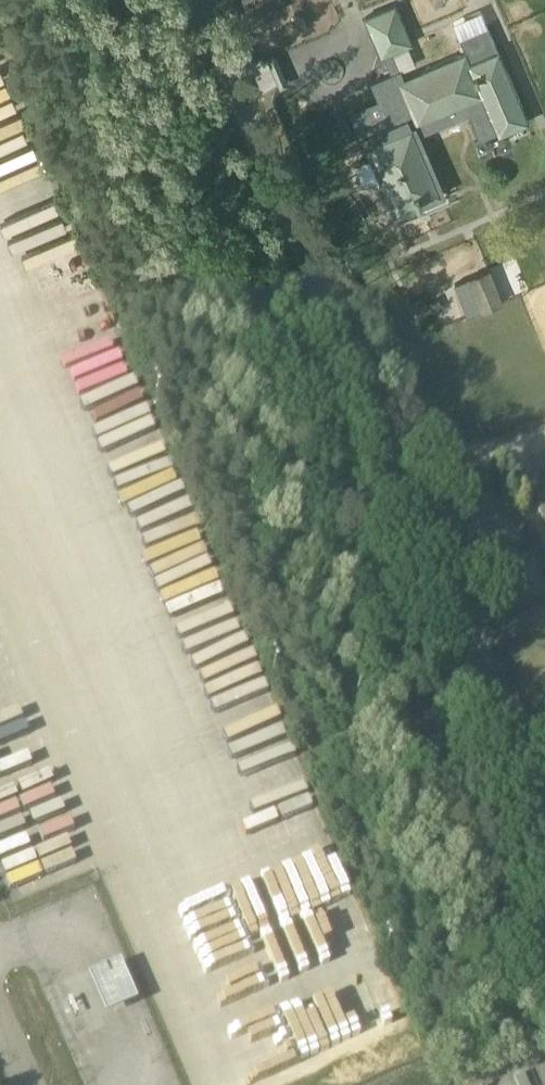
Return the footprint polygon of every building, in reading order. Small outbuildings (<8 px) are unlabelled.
[(397,4),(386,9),(366,17),(382,56),(383,55),(392,75),(372,83),(385,113),(386,113),(391,124),(377,130),(383,145),(367,153),(372,165),(377,162),(398,211),(408,206),(408,208),(421,202),(421,201),(437,194),(438,197),(446,194),(420,136),(468,114),(479,139),(497,131),(500,136),(531,122),(499,48),(469,61),(465,52),(405,79),(401,69),(399,70),(392,53),(414,43),(397,4)] [(492,268),(468,277),(481,312),(505,303),(504,301),(492,268)] [(533,495),(544,524),(544,491),(533,495)] [(100,1001),(118,994),(123,1006),(135,1001),(119,963),(89,975),(100,1001)]
